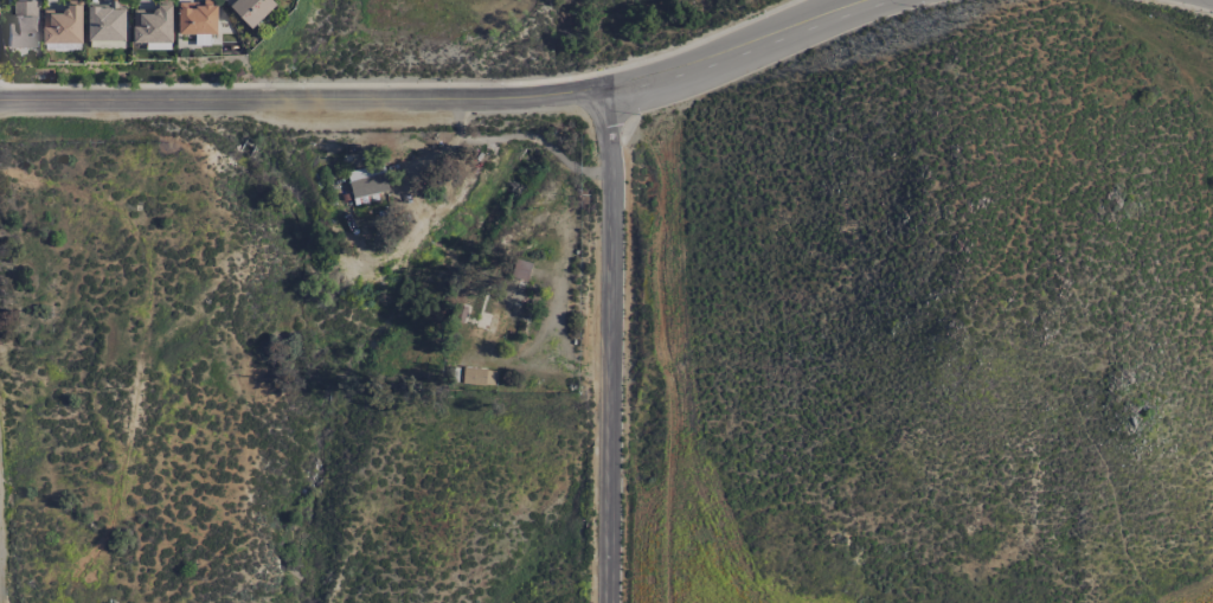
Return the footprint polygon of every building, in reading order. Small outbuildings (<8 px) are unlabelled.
[(252,29),(277,5),(273,0),(225,0),(252,29)] [(38,48),(39,1),(14,1),(14,16),(3,15),(3,47),(38,48)] [(43,9),(44,44),(84,42),(83,1),(68,1),(68,9),(43,9)] [(218,5),(180,3),(179,33),(218,35),(218,5)] [(90,41),(127,41),(126,4),(89,4),(90,41)] [(173,8),(134,7),(133,42),(173,43),(173,8)] [(347,171),(352,198),(389,191),(383,164),(347,171)] [(487,378),(488,368),(464,367),(463,384),(481,385),(481,378),(487,378)]
